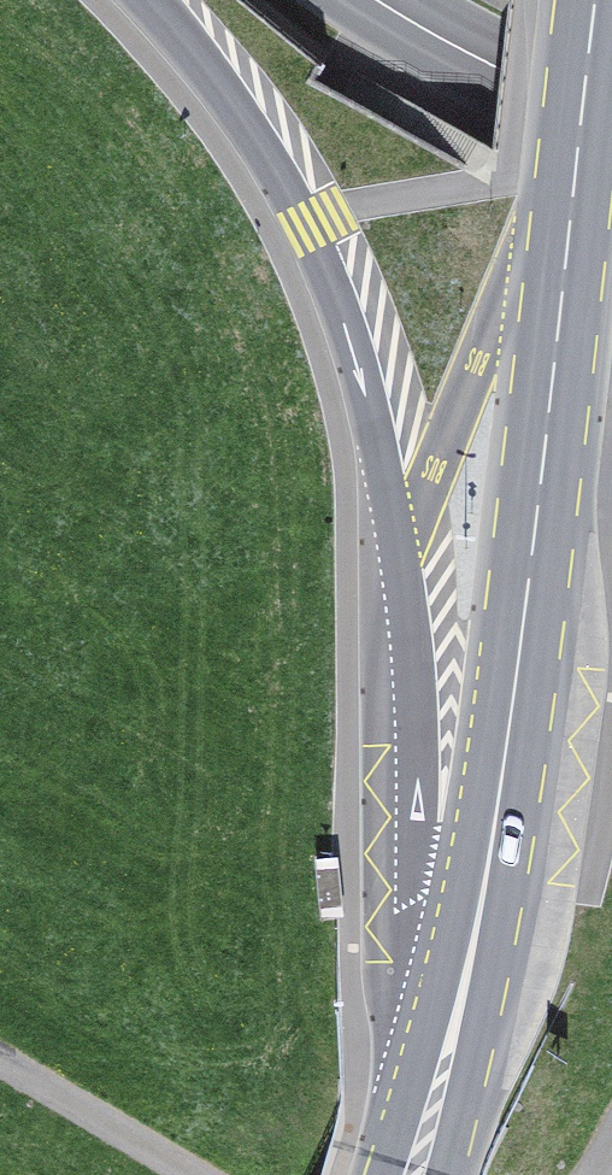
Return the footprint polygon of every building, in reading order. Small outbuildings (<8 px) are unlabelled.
[(337,856),(315,859),(321,918),(343,916),(337,856)]
